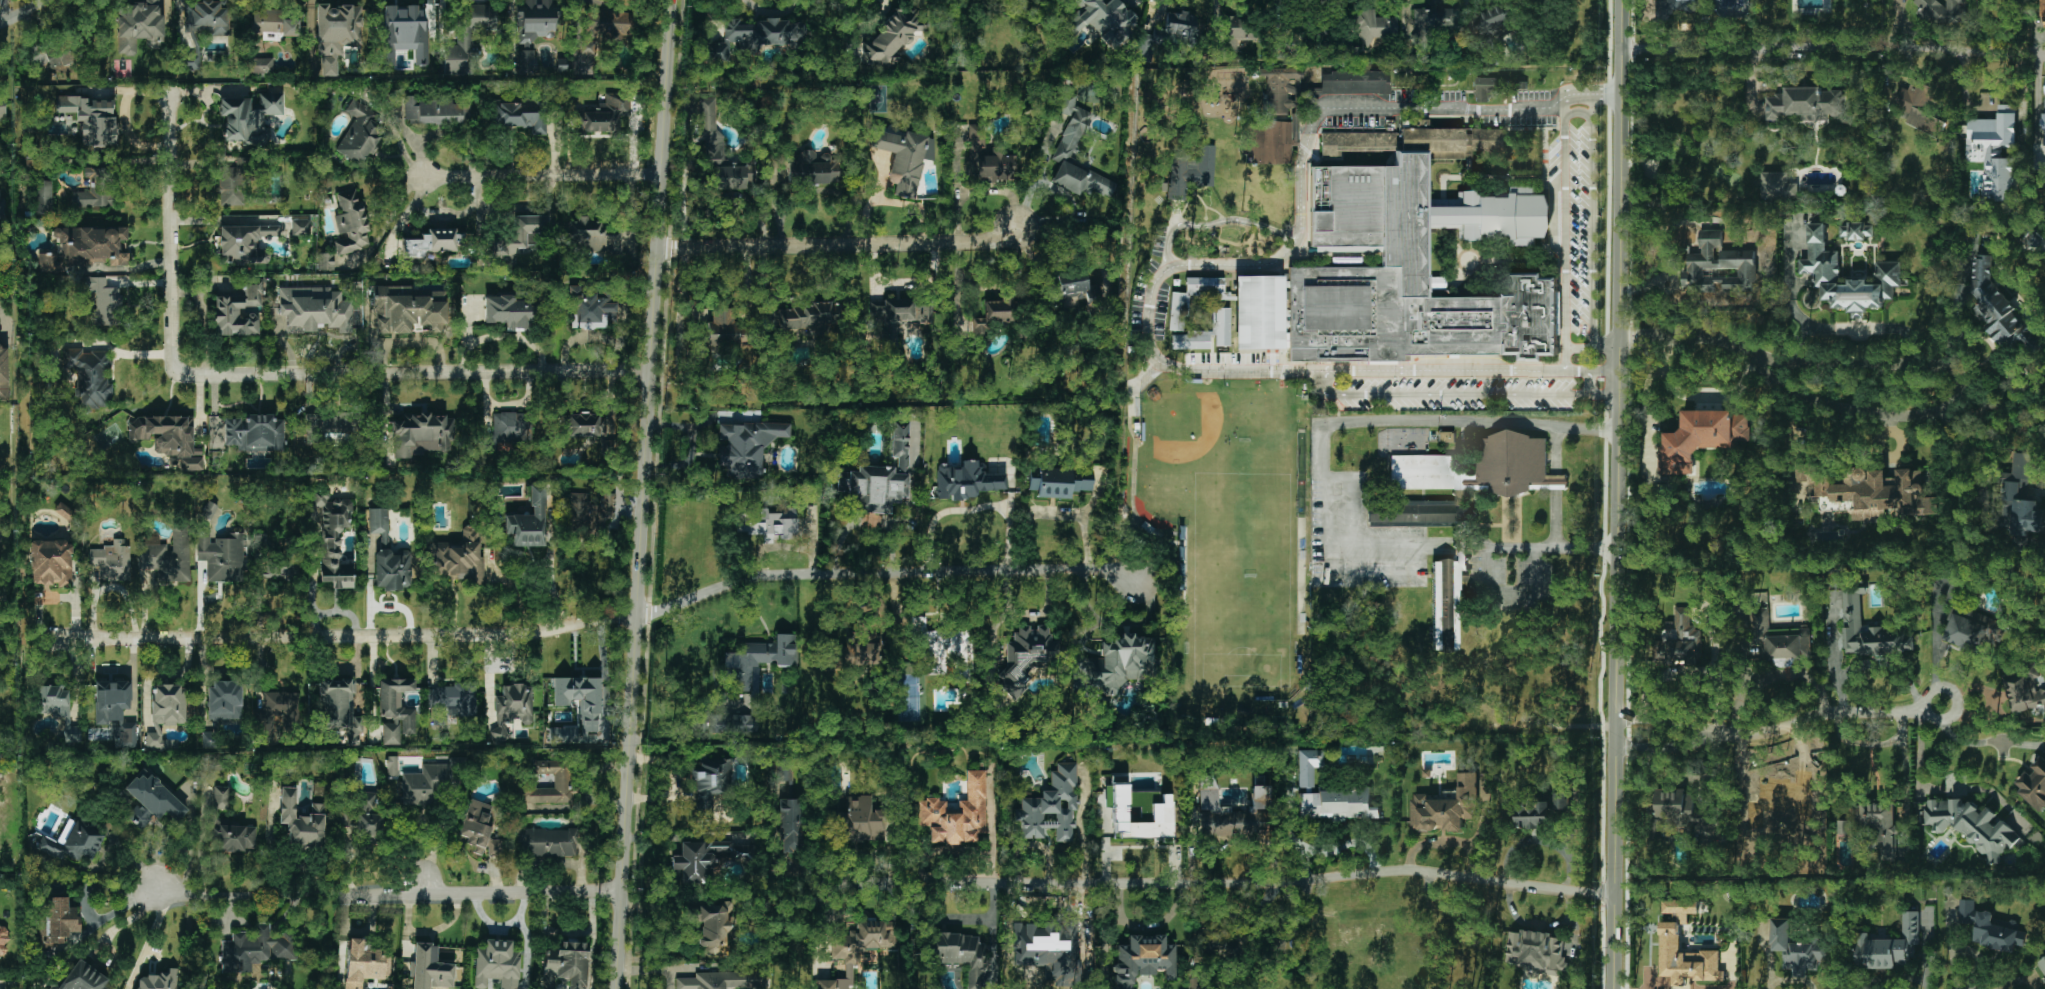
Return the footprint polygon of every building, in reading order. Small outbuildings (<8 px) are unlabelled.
[(163,15),(159,15),(158,0),(145,0),(145,4),(116,4),(116,55),(136,55),(136,39),(145,39),(145,49),(163,49),(163,15)] [(524,11),(517,11),(517,40),(554,40),(554,0),(524,0),(524,11)] [(1093,27),(1104,43),(1111,48),(1124,38),(1137,20),(1132,14),(1122,7),(1117,0),(1108,0),(1073,0),(1080,9),(1067,19),(1076,32),(1088,24),(1093,27)] [(1657,19),(1675,18),(1675,11),(1697,11),(1697,0),(1657,0),(1657,19)] [(1962,4),(1965,1),(1965,0),(1946,0),(1947,9),(1938,0),(1915,0),(1915,5),(1925,4),(1917,12),(1925,20),(1933,20),(1936,24),(1963,23),(1962,4)] [(227,36),(227,1),(186,1),(186,31),(207,31),(207,36),(227,36)] [(1476,15),(1488,41),(1519,27),(1507,1),(1476,15)] [(321,76),(337,76),(338,55),(343,55),(343,45),(361,46),(363,7),(328,6),(328,4),(318,4),(316,55),(322,55),(321,76)] [(445,75),(480,75),(480,44),(473,44),(473,30),(497,29),(496,4),(458,5),(459,45),(444,45),(445,75)] [(384,5),(384,50),(415,50),(415,64),(429,65),(429,27),(422,27),(422,6),(384,5)] [(1414,34),(1423,34),(1423,29),(1459,28),(1458,8),(1414,9),(1414,34)] [(1396,17),(1375,18),(1374,9),(1360,10),(1360,38),(1397,37),(1396,17)] [(253,10),(253,34),(262,34),(262,41),(282,41),(282,36),(299,37),(299,20),(291,20),(291,10),(253,10)] [(861,63),(899,63),(899,42),(912,42),(912,32),(924,32),(924,10),(890,10),(890,23),(877,23),(877,42),(861,42),(861,63)] [(597,56),(597,36),(607,36),(607,43),(622,44),(622,35),(637,35),(638,12),(586,12),(585,41),(579,41),(579,56),(597,56)] [(1198,15),(1145,13),(1145,26),(1154,26),(1154,35),(1140,34),(1138,60),(1153,61),(1154,44),(1196,45),(1198,15)] [(1226,18),(1225,52),(1238,52),(1238,40),(1258,41),(1258,19),(1226,18)] [(729,62),(729,42),(739,43),(739,52),(754,53),(754,45),(798,46),(798,37),(804,38),(805,21),(756,20),(756,25),(739,25),(739,19),(724,19),(724,44),(706,43),(705,62),(729,62)] [(75,60),(68,43),(45,52),(51,70),(75,60)] [(536,72),(536,51),(519,50),(518,72),(536,72)] [(199,70),(199,55),(181,55),(181,70),(199,70)] [(273,58),(246,59),(246,74),(273,73),(273,58)] [(1291,115),(1292,96),(1300,97),(1300,79),(1291,79),(1291,70),(1261,70),(1261,79),(1265,79),(1265,115),(1291,115)] [(1388,72),(1321,71),(1321,94),(1388,94),(1388,72)] [(1488,101),(1488,93),(1504,93),(1504,77),(1475,78),(1476,101),(1488,101)] [(1906,123),(1937,137),(1945,119),(1925,110),(1935,88),(1914,78),(1908,90),(1902,87),(1894,105),(1910,112),(1906,123)] [(1767,120),(1829,118),(1829,115),(1843,115),(1843,89),(1820,90),(1819,86),(1785,87),(1785,94),(1766,95),(1767,120)] [(1057,112),(1069,116),(1077,96),(1064,91),(1057,112)] [(219,100),(219,116),(225,116),(224,140),(242,140),(242,145),(269,146),(269,128),(263,128),(264,115),(283,115),(283,93),(259,93),(259,100),(219,100)] [(575,112),(575,133),(621,133),(620,117),(630,117),(630,94),(605,94),(605,103),(598,103),(598,112),(575,112)] [(716,100),(707,96),(695,97),(695,109),(692,115),(693,134),(689,144),(697,147),(697,162),(699,162),(715,168),(715,190),(751,189),(753,184),(753,163),(737,164),(725,159),(724,134),(716,131),(716,100)] [(470,124),(470,102),(452,102),(452,97),(406,98),(406,125),(470,124)] [(118,146),(118,125),(113,125),(113,99),(58,98),(58,112),(80,113),(79,145),(118,146)] [(336,150),(361,164),(368,152),(371,154),(385,129),(374,123),(379,113),(353,98),(345,111),(355,117),(336,150)] [(546,135),(547,100),(493,99),(492,126),(531,127),(531,135),(546,135)] [(1968,118),(1967,161),(1985,161),(1985,200),(2019,201),(2019,158),(2002,158),(2002,144),(2016,145),(2016,104),(1998,104),(1998,119),(1968,118)] [(1051,183),(1078,195),(1080,190),(1089,194),(1091,190),(1110,198),(1117,182),(1071,162),(1092,113),(1075,106),(1052,160),(1060,163),(1051,183)] [(1292,122),(1242,120),(1241,154),(1252,155),(1252,164),(1290,165),(1292,122)] [(1428,128),(1428,120),(1414,120),(1414,126),(1421,126),(1421,128),(1428,128)] [(969,124),(969,182),(1017,182),(1017,155),(1004,156),(1004,146),(986,146),(986,124),(969,124)] [(936,138),(905,132),(904,137),(873,130),(869,148),(893,153),(889,172),(898,174),(893,195),(913,199),(922,159),(931,161),(936,138)] [(1544,359),(1544,355),(1558,355),(1559,274),(1512,274),(1512,298),(1427,297),(1427,237),(1536,238),(1536,237),(1550,237),(1551,195),(1535,194),(1535,196),(1427,195),(1427,155),(1504,156),(1505,131),(1322,130),(1321,152),(1394,153),(1394,167),(1311,166),(1310,252),(1382,252),(1382,272),(1235,271),(1235,348),(1289,349),(1289,358),(1544,359)] [(1213,187),(1214,146),(1198,145),(1197,169),(1187,169),(1187,158),(1170,158),(1168,199),(1187,200),(1188,186),(1213,187)] [(838,183),(838,155),(820,155),(820,161),(815,161),(815,150),(800,150),(800,155),(788,155),(789,184),(838,183)] [(219,206),(245,205),(245,157),(236,158),(236,167),(219,167),(219,206)] [(71,192),(71,207),(112,206),(111,168),(84,168),(85,179),(90,179),(91,192),(71,192)] [(1788,171),(1761,172),(1762,199),(1798,198),(1798,182),(1788,182),(1788,171)] [(36,214),(53,214),(52,181),(35,181),(36,214)] [(334,239),(337,254),(371,247),(359,189),(336,193),(341,214),(334,216),(339,238),(334,239)] [(547,216),(514,216),(514,238),(493,238),(493,259),(501,259),(501,268),(515,268),(515,248),(526,248),(526,233),(547,233),(547,216)] [(569,221),(569,252),(622,252),(622,228),(606,228),(606,219),(577,219),(577,222),(569,221)] [(292,235),(310,235),(309,220),(292,220),(292,235)] [(1826,222),(1808,223),(1809,258),(1799,259),(1799,273),(1815,273),(1815,287),(1822,287),(1822,300),(1833,300),(1833,308),(1850,308),(1850,320),(1867,319),(1867,308),(1884,308),(1884,299),(1895,298),(1895,286),(1902,286),(1901,261),(1876,261),(1877,283),(1868,284),(1868,279),(1848,279),(1848,283),(1840,284),(1839,250),(1826,251),(1826,222)] [(1840,223),(1841,239),(1874,238),(1874,222),(1840,223)] [(220,226),(220,255),(232,255),(232,263),(270,263),(270,251),(257,251),(257,237),(280,237),(280,225),(220,226)] [(128,227),(52,228),(52,241),(60,241),(60,253),(39,254),(39,272),(64,272),(63,263),(109,262),(109,266),(128,265),(128,253),(119,253),(118,241),(128,241),(128,227)] [(425,252),(461,252),(461,234),(456,234),(456,229),(428,229),(428,238),(403,238),(403,258),(425,258),(425,252)] [(1683,285),(1721,283),(1720,270),(1738,268),(1739,276),(1729,277),(1729,280),(1723,280),(1724,293),(1752,291),(1752,282),(1757,281),(1755,248),(1744,248),(1744,256),(1719,258),(1716,231),(1699,233),(1701,252),(1686,254),(1688,277),(1682,278),(1683,285)] [(317,271),(334,270),(333,253),(317,254),(317,271)] [(1993,279),(1994,255),(1976,254),(1974,292),(1981,302),(1976,306),(1975,313),(2005,353),(2023,339),(2028,346),(2032,346),(2036,344),(2036,336),(2019,313),(2015,313),(2015,308),(1993,279)] [(1089,298),(1085,272),(1047,278),(1051,306),(1064,304),(1063,299),(1076,297),(1076,300),(1089,298)] [(92,326),(121,325),(120,287),(106,287),(106,277),(86,278),(87,295),(92,295),(92,326)] [(259,335),(259,314),(241,315),(241,307),(262,306),(262,279),(254,279),(254,285),(246,286),(246,296),(214,296),(214,335),(259,335)] [(278,288),(279,315),(286,315),(286,333),(316,333),(316,324),(327,323),(327,329),(352,329),(352,301),(341,301),(341,291),(331,291),(330,287),(278,288)] [(568,327),(605,329),(605,323),(616,323),(617,298),(595,297),(595,288),(570,287),(568,327)] [(374,290),(374,332),(421,332),(446,332),(446,291),(429,291),(429,290),(374,290)] [(485,296),(485,323),(506,323),(506,330),(537,330),(537,298),(515,298),(515,296),(485,296)] [(984,299),(984,318),(973,318),(974,339),(985,339),(985,322),(1018,321),(1017,298),(984,299)] [(932,323),(931,300),(868,302),(869,317),(884,316),(884,324),(932,323)] [(777,307),(778,332),(835,329),(833,303),(777,307)] [(1230,309),(1216,308),(1215,346),(1229,347),(1230,309)] [(897,323),(882,323),(881,354),(896,354),(897,323)] [(1172,349),(1210,350),(1211,332),(1186,331),(1185,335),(1172,335),(1172,349)] [(8,348),(0,348),(0,401),(8,401),(8,348)] [(110,351),(83,351),(83,349),(62,349),(62,368),(76,368),(76,391),(76,408),(111,408),(111,382),(104,382),(104,368),(110,368),(110,351)] [(1659,474),(1694,474),(1694,448),(1738,447),(1738,440),(1750,440),(1750,414),(1732,414),(1732,410),(1683,410),(1683,432),(1665,432),(1665,444),(1659,444),(1659,474)] [(361,412),(336,412),(336,415),(306,414),(305,446),(353,446),(353,436),(360,437),(361,412)] [(493,412),(493,435),(485,435),(485,449),(495,449),(495,441),(531,442),(531,413),(493,412)] [(392,423),(403,423),(403,416),(420,416),(420,413),(429,413),(430,417),(444,416),(444,419),(454,419),(454,443),(450,443),(450,451),(423,451),(423,455),(413,455),(413,459),(392,459),(392,423)] [(605,437),(605,414),(563,414),(562,437),(605,437)] [(284,451),(283,420),(274,420),(274,416),(225,417),(225,446),(237,446),(237,452),(284,451)] [(203,470),(203,448),(193,449),(193,417),(128,417),(129,441),(154,441),(154,456),(180,456),(180,471),(203,470)] [(909,423),(892,422),(891,457),(897,457),(897,467),(858,467),(857,472),(838,472),(838,498),(856,498),(856,513),(890,514),(890,501),(907,501),(909,423)] [(762,477),(762,440),(790,440),(790,423),(719,423),(719,440),(726,440),(726,447),(718,447),(718,477),(762,477)] [(1391,489),(1529,491),(1542,488),(1567,488),(1567,475),(1546,475),(1547,438),(1531,437),(1529,431),(1507,431),(1480,438),(1476,438),(1476,474),(1467,474),(1464,463),(1458,463),(1456,456),(1391,455),(1391,489)] [(1455,432),(1439,432),(1439,441),(1454,441),(1455,432)] [(2014,453),(2013,474),(2004,473),(2003,527),(2011,527),(2011,535),(2044,536),(2044,510),(2039,510),(2039,500),(2029,500),(2030,479),(2034,479),(2035,453),(2014,453)] [(937,500),(976,499),(976,490),(1006,490),(1006,474),(984,474),(984,462),(962,462),(962,463),(937,464),(937,500)] [(1037,497),(1070,499),(1071,491),(1092,492),(1093,471),(1030,467),(1028,490),(1037,491),(1037,497)] [(1939,514),(1937,507),(1937,497),(1923,497),(1924,486),(1922,479),(1922,469),(1897,469),(1897,484),(1887,487),(1885,482),(1886,469),(1844,468),(1844,482),(1835,484),(1832,484),(1832,495),(1826,496),(1815,496),(1818,499),(1820,510),(1853,511),(1852,519),(1886,520),(1886,513),(1939,514)] [(504,515),(504,535),(512,535),(512,547),(545,547),(545,484),(530,484),(531,515),(504,515)] [(320,582),(332,583),(332,588),(352,589),(353,564),(339,564),(341,527),(351,528),(352,501),(328,499),(329,493),(313,492),(312,513),(317,513),(316,527),(322,528),(320,582)] [(614,493),(599,494),(599,504),(588,504),(588,493),(568,493),(569,530),(593,529),(593,530),(605,530),(605,519),(614,519),(614,493)] [(1456,501),(1368,503),(1368,526),(1468,525),(1467,494),(1456,494),(1456,501)] [(211,521),(218,506),(208,501),(201,516),(211,521)] [(54,511),(70,523),(77,514),(60,502),(54,511)] [(388,508),(368,509),(369,534),(381,534),(381,543),(389,543),(388,508)] [(797,539),(797,509),(756,508),(756,524),(741,524),(741,534),(765,534),(765,543),(777,543),(777,539),(797,539)] [(190,581),(190,526),(171,526),(171,545),(138,545),(138,570),(157,569),(157,581),(190,581)] [(432,543),(433,579),(471,578),(471,584),(484,584),(483,557),(480,557),(479,528),(462,528),(462,543),(432,543)] [(243,533),(229,533),(229,540),(210,539),(210,533),(197,533),(197,561),(207,561),(206,582),(243,582),(243,533)] [(1432,561),(1434,651),(1457,650),(1455,586),(1467,585),(1465,537),(1456,537),(1456,560),(1432,561)] [(130,546),(124,546),(124,539),(113,539),(113,548),(90,547),(89,571),(99,571),(99,580),(129,581),(130,546)] [(31,541),(31,583),(72,583),(72,541),(31,541)] [(411,551),(375,551),(375,587),(384,587),(384,589),(411,589),(411,551)] [(257,554),(257,567),(265,568),(264,577),(298,578),(299,556),(257,554)] [(1959,606),(1966,585),(1952,580),(1945,601),(1955,604),(1942,640),(1983,654),(1987,642),(2000,646),(2009,623),(1959,606)] [(1843,653),(1913,653),(1913,631),(1882,631),(1882,626),(1861,626),(1862,593),(1867,593),(1867,587),(1843,587),(1843,653)] [(1674,607),(1673,622),(1664,622),(1663,662),(1696,662),(1697,625),(1689,625),(1690,607),(1674,607)] [(1751,645),(1759,645),(1759,659),(1809,657),(1809,634),(1769,635),(1768,609),(1750,609),(1751,645)] [(999,685),(1014,701),(1024,691),(1025,683),(1027,681),(1028,673),(1036,666),(1054,668),(1058,642),(1048,632),(1049,626),(1037,624),(1036,633),(1029,626),(1022,625),(1015,633),(1013,642),(1008,642),(1005,668),(1001,672),(999,685)] [(759,662),(776,663),(776,665),(798,665),(799,646),(794,646),(794,635),(776,634),(775,644),(744,643),(744,653),(723,653),(723,679),(737,680),(737,691),(751,691),(750,708),(758,709),(759,662)] [(1154,680),(1154,638),(1133,638),(1133,634),(1121,634),(1121,638),(1113,638),(1113,642),(1101,642),(1100,658),(1085,658),(1085,695),(1121,695),(1121,680),(1154,680)] [(879,667),(878,641),(819,642),(819,668),(879,667)] [(2035,691),(2035,675),(2009,675),(2009,709),(2044,709),(2044,691),(2035,691)] [(554,678),(554,707),(569,706),(569,700),(580,700),(581,732),(597,732),(597,714),(602,714),(602,678),(554,678)] [(349,728),(349,745),(359,745),(360,718),(353,718),(354,680),(319,680),(319,695),(323,696),(323,728),(349,728)] [(379,717),(393,717),(393,723),(383,723),(383,745),(400,745),(400,734),(416,734),(416,708),(401,708),(401,691),(415,691),(415,680),(379,680),(379,717)] [(130,681),(95,682),(95,725),(110,725),(110,721),(118,721),(118,747),(137,747),(136,722),(122,723),(122,709),(130,709),(130,681)] [(242,719),(241,681),(209,681),(210,720),(242,719)] [(477,717),(476,684),(430,686),(431,712),(447,711),(447,718),(477,717)] [(61,743),(81,742),(81,726),(69,726),(68,685),(36,686),(36,714),(61,713),(61,743)] [(147,748),(177,749),(178,740),(161,740),(161,724),(185,724),(186,685),(153,685),(152,733),(147,733),(147,748)] [(533,723),(532,685),(501,686),(502,696),(495,696),(496,729),(491,729),(491,741),(511,740),(510,723),(533,723)] [(262,692),(263,724),(299,723),(298,692),(262,692)] [(709,714),(708,733),(749,733),(750,715),(709,714)] [(1298,788),(1313,788),(1313,767),(1323,767),(1323,750),(1298,750),(1298,788)] [(398,756),(387,757),(388,776),(398,776),(398,756)] [(695,821),(713,821),(713,795),(732,795),(732,757),(693,757),(693,780),(696,780),(695,821)] [(2032,758),(2033,773),(2023,774),(2026,809),(2044,807),(2044,757),(2032,758)] [(402,804),(438,804),(438,789),(450,789),(450,770),(467,769),(466,758),(450,758),(450,764),(422,764),(422,773),(402,774),(402,804)] [(533,774),(554,774),(554,788),(535,788),(535,784),(520,784),(520,803),(572,803),(572,761),(532,761),(533,774)] [(791,781),(791,762),(774,762),(774,781),(791,781)] [(1076,763),(1057,763),(1057,771),(1050,771),(1050,790),(1041,790),(1041,797),(1021,797),(1021,808),(1014,808),(1014,820),(1021,820),(1021,838),(1044,838),(1044,828),(1055,828),(1055,842),(1072,842),(1072,811),(1077,811),(1077,793),(1076,793),(1076,763)] [(124,788),(139,803),(125,816),(140,831),(154,816),(158,820),(165,813),(176,823),(188,811),(144,768),(124,788)] [(985,770),(967,770),(967,801),(939,802),(939,799),(917,799),(918,826),(930,826),(930,844),(977,843),(976,833),(986,833),(985,770)] [(1412,830),(1440,830),(1463,830),(1463,819),(1478,818),(1477,803),(1487,803),(1486,784),(1480,784),(1479,772),(1458,772),(1458,799),(1427,799),(1427,793),(1411,793),(1412,830)] [(1200,834),(1263,833),(1263,809),(1269,809),(1268,786),(1251,786),(1251,807),(1216,808),(1215,778),(1199,778),(1200,834)] [(1127,823),(1127,785),(1113,785),(1113,838),(1171,838),(1171,795),(1162,795),(1162,804),(1151,804),(1151,823),(1127,823)] [(228,810),(229,787),(215,787),(214,809),(228,810)] [(325,804),(311,803),(310,817),(295,817),(296,788),(281,787),(279,823),(289,824),(288,847),(323,848),(325,804)] [(1300,819),(1381,818),(1380,806),(1372,806),(1371,789),(1299,791),(1300,819)] [(1574,791),(1554,793),(1555,810),(1574,810),(1574,791)] [(358,810),(374,811),(375,792),(359,792),(358,810)] [(1788,820),(1789,794),(1757,793),(1757,802),(1749,802),(1749,820),(1788,820)] [(871,795),(845,796),(845,811),(835,811),(836,842),(883,840),(882,810),(871,810),(871,795)] [(1955,825),(1962,832),(1967,832),(1967,838),(1982,853),(1986,853),(1986,864),(2000,863),(2000,853),(2008,845),(2011,847),(2021,837),(2003,818),(1995,826),(1990,820),(1996,814),(1988,805),(1981,812),(1970,800),(1966,804),(1960,798),(1932,799),(1925,807),(1925,824),(1935,824),(1936,832),(1942,832),(1948,825),(1955,825)] [(459,835),(468,838),(466,844),(475,847),(473,853),(483,856),(495,816),(491,815),(494,806),(470,799),(459,835)] [(778,799),(779,852),(801,852),(800,799),(778,799)] [(1550,800),(1515,800),(1515,827),(1549,827),(1550,800)] [(1900,860),(1900,825),(1894,825),(1894,802),(1866,802),(1866,859),(1900,860)] [(1694,835),(1719,835),(1718,808),(1694,809),(1694,835)] [(339,840),(349,840),(349,833),(353,833),(354,811),(339,810),(339,840)] [(255,851),(256,826),(230,826),(230,819),(217,819),(216,831),(213,831),(212,850),(255,851)] [(63,845),(43,835),(36,849),(63,863),(67,856),(79,862),(82,854),(91,859),(96,851),(97,851),(105,834),(76,820),(63,845)] [(1837,833),(1851,834),(1852,820),(1838,820),(1837,833)] [(519,829),(519,857),(577,856),(577,828),(519,829)] [(502,839),(488,840),(488,856),(502,856),(502,839)] [(681,842),(681,856),(671,856),(671,870),(682,870),(682,883),(713,883),(714,857),(751,857),(751,846),(733,846),(733,842),(681,842)] [(68,897),(39,897),(39,931),(38,931),(38,947),(65,947),(65,932),(79,932),(79,907),(68,907),(68,897)] [(1973,945),(2013,948),(2013,942),(2023,943),(2024,929),(2016,929),(2016,920),(1993,918),(1993,911),(1974,909),(1975,899),(1959,898),(1958,923),(1974,924),(1973,945)] [(1681,951),(1680,924),(1689,924),(1689,913),(1699,913),(1699,899),(1663,900),(1663,913),(1678,913),(1678,921),(1661,922),(1661,976),(1673,976),(1673,980),(1725,979),(1724,971),(1719,971),(1719,951),(1681,951)] [(723,907),(690,908),(691,923),(699,922),(699,946),(706,946),(706,952),(725,952),(723,907)] [(1855,967),(1912,967),(1912,945),(1919,945),(1919,910),(1902,910),(1902,938),(1868,938),(1868,932),(1855,932),(1855,967)] [(1794,918),(1771,918),(1772,951),(1783,950),(1783,968),(1793,968),(1793,976),(1806,976),(1806,970),(1818,970),(1818,961),(1826,961),(1826,939),(1795,939),(1794,918)] [(816,980),(816,988),(852,988),(852,965),(860,965),(860,948),(894,948),(894,921),(857,921),(857,930),(849,930),(849,935),(831,935),(831,959),(845,959),(845,980),(816,980)] [(222,973),(252,972),(252,961),(296,960),(296,931),(283,931),(283,937),(270,937),(270,923),(255,924),(256,933),(232,933),(232,941),(221,941),(222,973)] [(1510,929),(1506,963),(1535,967),(1534,972),(1557,975),(1558,969),(1567,971),(1568,959),(1562,958),(1564,938),(1553,936),(1553,934),(1510,929)] [(983,934),(926,934),(926,964),(967,963),(967,985),(984,985),(983,934)] [(1132,975),(1161,976),(1161,980),(1175,980),(1175,944),(1164,944),(1164,936),(1128,935),(1127,945),(1118,945),(1118,964),(1115,964),(1114,988),(1132,988),(1132,975)] [(363,978),(388,979),(389,950),(369,949),(369,940),(347,939),(346,988),(363,988),(363,978)] [(474,988),(487,988),(487,979),(500,979),(500,988),(517,988),(519,950),(512,950),(512,940),(485,939),(485,948),(476,948),(474,988)] [(555,942),(555,949),(544,949),(543,988),(554,988),(554,978),(569,978),(569,988),(586,988),(587,942),(555,942)] [(454,963),(436,963),(437,944),(414,943),(413,988),(429,988),(429,987),(453,988),(454,963)] [(104,986),(108,979),(78,959),(59,987),(51,987),(49,988),(108,988),(104,986)] [(178,968),(169,968),(167,975),(141,974),(135,988),(177,988),(178,968)] [(767,988),(767,972),(695,972),(695,978),(676,978),(676,988),(726,988),(767,988)]
